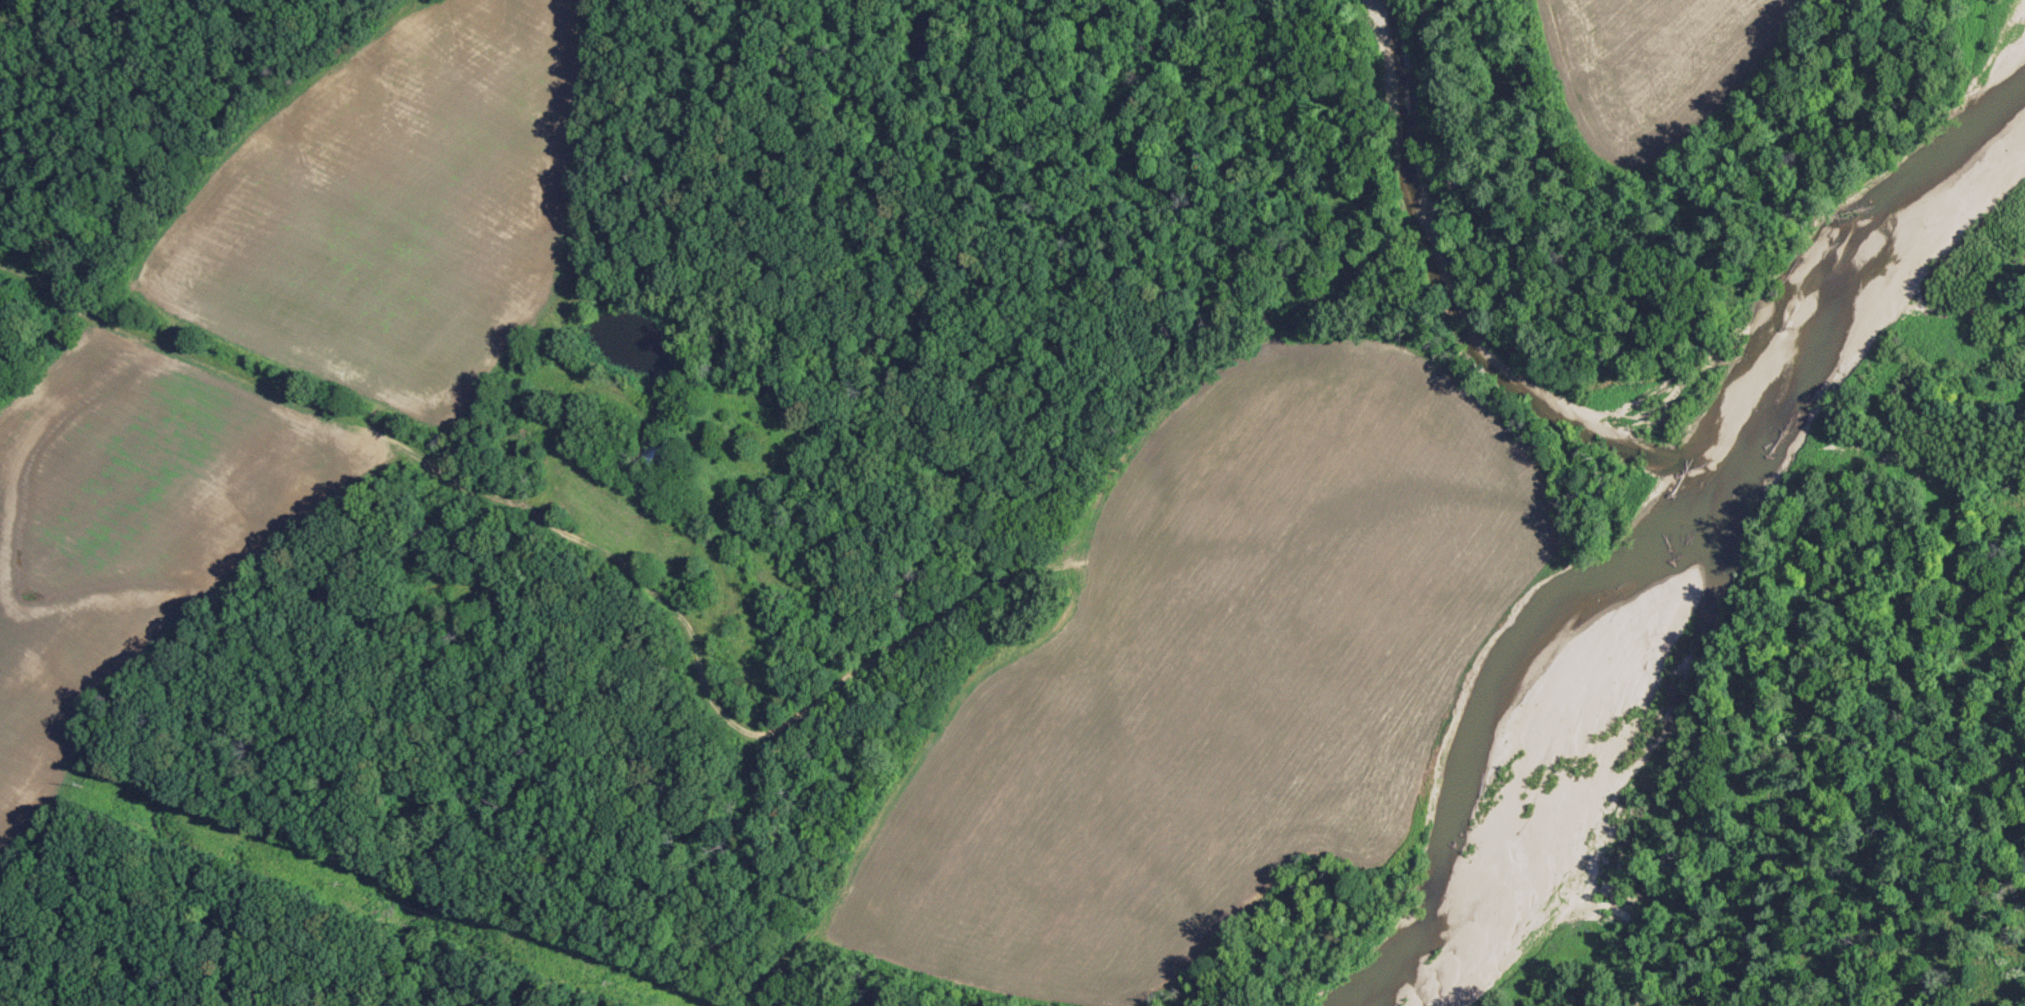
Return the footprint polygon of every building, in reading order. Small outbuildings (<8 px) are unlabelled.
[(666,470),(684,443),(661,428),(643,455),(666,470)]
